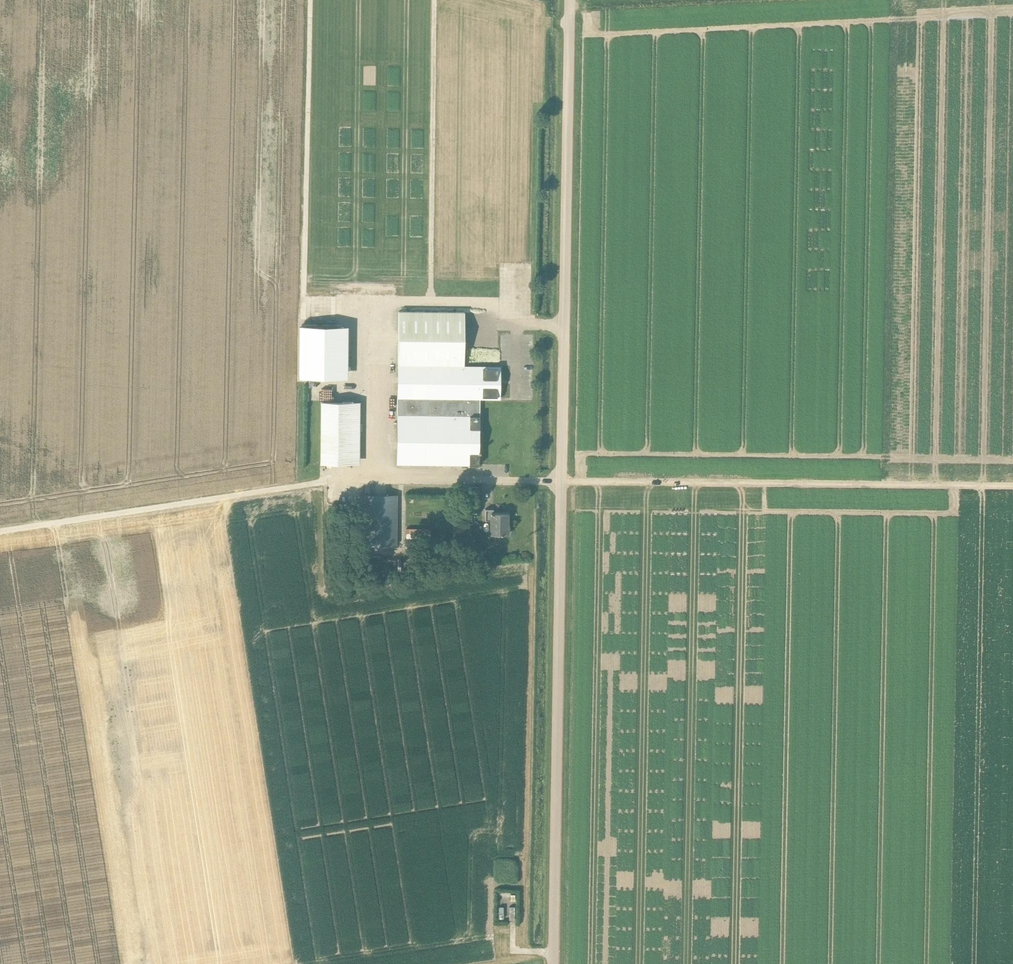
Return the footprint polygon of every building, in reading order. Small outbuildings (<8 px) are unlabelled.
[(464,312),(397,312),(397,365),(464,365),(464,312)] [(299,326),(299,377),(347,378),(348,326),(299,326)] [(464,365),(397,365),(397,415),(479,415),(479,399),(500,399),(500,365),(464,365)] [(359,466),(360,403),(320,403),(320,466),(359,466)] [(479,415),(397,415),(397,464),(479,464),(479,415)] [(364,494),(359,494),(359,505),(359,512),(364,512),(364,545),(397,545),(397,534),(397,526),(397,494),(364,494)] [(509,536),(509,514),(495,514),(495,510),(486,510),(486,522),(491,522),(491,535),(509,536)] [(430,529),(406,529),(406,539),(430,540),(430,529)] [(470,531),(460,532),(461,539),(471,538),(470,531)]
